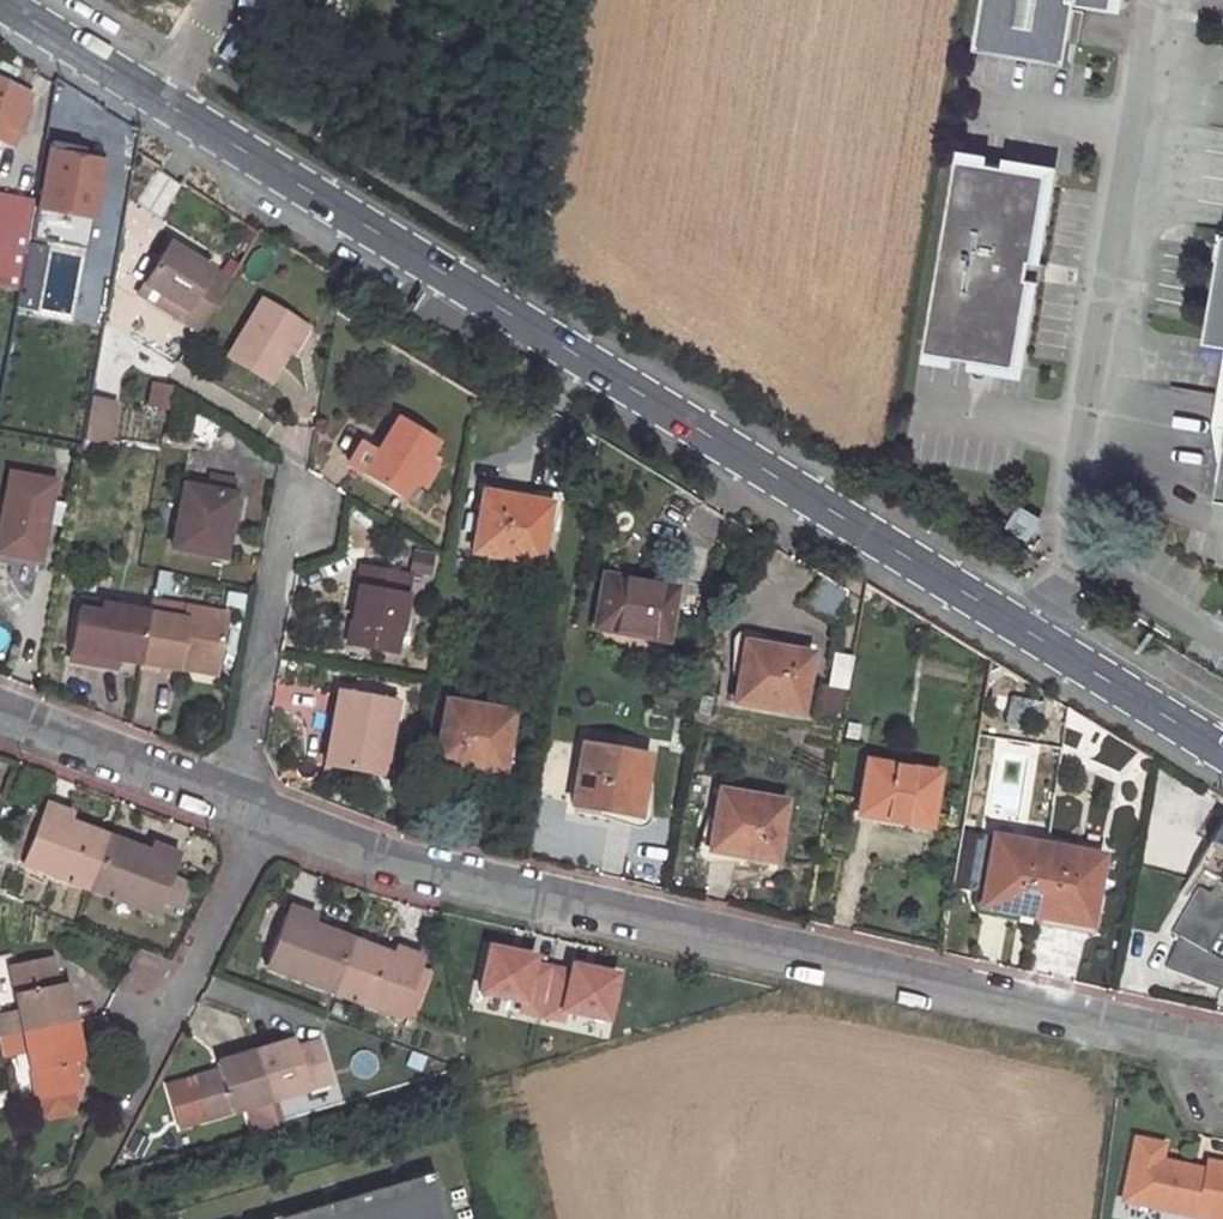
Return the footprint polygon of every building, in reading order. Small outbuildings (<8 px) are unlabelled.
[(980,52),(1071,67),(1081,6),(1118,12),(1120,0),(989,0),(980,52)] [(32,91),(0,77),(0,142),(8,145),(17,124),(23,126),(27,116),(21,113),(32,91)] [(105,154),(51,145),(40,209),(35,209),(19,291),(11,335),(43,340),(48,307),(107,317),(133,168),(103,163),(105,154)] [(1053,177),(963,162),(930,356),(1020,371),(1035,283),(1030,282),(1034,264),(1038,265),(1053,177)] [(35,209),(36,201),(0,194),(0,288),(19,291),(35,209)] [(149,286),(188,311),(189,311),(188,313),(184,320),(202,331),(232,281),(171,246),(148,286),(149,286)] [(1035,283),(1045,284),(1048,267),(1038,265),(1034,264),(1030,282),(1035,283)] [(142,296),(184,320),(188,313),(188,311),(149,286),(148,286),(142,296)] [(264,302),(230,359),(274,384),(292,353),(307,328),(264,302)] [(296,356),(312,331),(307,328),(292,353),(296,356)] [(171,390),(155,386),(151,406),(167,410),(171,390)] [(108,449),(116,405),(92,400),(91,409),(84,444),(108,449)] [(351,465),(364,473),(401,495),(411,478),(422,484),(436,461),(426,454),(434,441),(397,418),(376,452),(363,444),(351,465)] [(9,474),(0,520),(0,555),(37,562),(53,483),(9,474)] [(203,498),(228,503),(230,488),(206,483),(203,498)] [(550,505),(483,493),(472,554),(539,566),(550,505)] [(203,498),(182,495),(173,550),(222,559),(232,503),(228,503),(203,498)] [(1024,516),(1015,532),(1030,541),(1039,526),(1024,516)] [(349,642),(396,650),(405,597),(423,600),(427,577),(408,574),(361,567),(357,589),(349,642)] [(678,588),(608,577),(599,627),(670,639),(678,588)] [(150,614),(186,621),(188,609),(152,603),(150,614)] [(80,610),(71,660),(95,665),(97,656),(117,659),(141,664),(150,614),(97,604),(96,607),(95,613),(80,610)] [(80,610),(95,613),(96,607),(81,604),(80,610)] [(186,621),(150,614),(141,664),(178,671),(178,668),(180,658),(217,665),(226,616),(188,609),(186,621)] [(813,657),(746,645),(735,706),(802,717),(813,657)] [(95,665),(115,668),(117,659),(97,656),(95,665)] [(178,668),(216,675),(217,665),(180,658),(178,668)] [(816,710),(839,714),(843,687),(821,683),(816,710)] [(378,778),(392,702),(337,690),(330,730),(340,731),(332,769),(378,778)] [(511,716),(444,704),(433,762),(500,774),(511,716)] [(340,731),(330,730),(324,766),(332,769),(340,731)] [(647,757),(580,745),(569,805),(637,817),(647,757)] [(938,773),(868,760),(859,810),(883,814),(882,817),(928,826),(938,773)] [(972,774),(970,785),(984,787),(986,777),(972,774)] [(970,785),(966,808),(981,810),(984,787),(970,785)] [(787,802),(720,790),(709,851),(777,863),(787,802)] [(72,814),(45,804),(43,811),(69,822),(72,814)] [(22,863),(43,811),(34,808),(14,859),(22,863)] [(69,822),(43,811),(22,863),(88,888),(108,837),(69,822)] [(1222,888),(1222,823),(1221,822),(1192,869),(1213,882),(1222,888)] [(1045,843),(990,834),(978,903),(1033,913),(1045,843)] [(170,875),(174,863),(148,853),(108,837),(88,888),(155,913),(161,899),(170,875)] [(1087,922),(1099,852),(1045,843),(1033,913),(1087,922)] [(174,863),(177,855),(151,845),(148,853),(174,863)] [(161,899),(177,905),(187,881),(170,875),(161,899)] [(1213,882),(1207,893),(1222,902),(1222,888),(1213,882)] [(1207,953),(1222,925),(1222,902),(1207,893),(1196,886),(1168,933),(1174,936),(1207,953)] [(314,918),(286,907),(283,914),(312,924),(314,918)] [(312,924),(283,914),(264,965),(331,991),(351,939),(312,924)] [(1174,936),(1165,966),(1220,988),(1222,983),(1222,963),(1207,953),(1174,936)] [(398,1016),(417,964),(390,954),(351,939),(331,991),(398,1016)] [(417,964),(420,958),(393,947),(390,954),(417,964)] [(477,995),(521,1005),(530,964),(531,958),(487,948),(477,995)] [(72,1021),(64,982),(57,984),(52,956),(11,964),(20,1009),(0,1012),(0,1035),(23,1030),(72,1021)] [(417,964),(398,1016),(412,1021),(431,969),(417,964)] [(540,1018),(550,969),(530,964),(521,1005),(519,1014),(540,1018)] [(571,973),(562,1013),(607,1023),(617,976),(572,967),(571,973)] [(571,973),(550,969),(540,1018),(560,1022),(562,1013),(571,973)] [(27,1050),(36,1097),(77,1088),(70,1061),(80,1059),(72,1021),(23,1030),(27,1050)] [(27,1050),(23,1030),(0,1035),(0,1046),(2,1055),(27,1050)] [(330,1084),(319,1044),(295,1050),(293,1043),(255,1054),(269,1103),(330,1084)] [(221,1074),(169,1089),(180,1128),(243,1111),(269,1103),(255,1054),(218,1066),(221,1074)] [(80,1100),(77,1088),(36,1097),(40,1110),(52,1118),(69,1115),(80,1100)] [(275,1124),(269,1103),(243,1111),(249,1131),(275,1124)] [(1208,1218),(1222,1218),(1222,1164),(1204,1160),(1202,1168),(1157,1159),(1160,1144),(1130,1137),(1117,1199),(1208,1218)] [(276,1218),(441,1218),(428,1175),(276,1218)]
